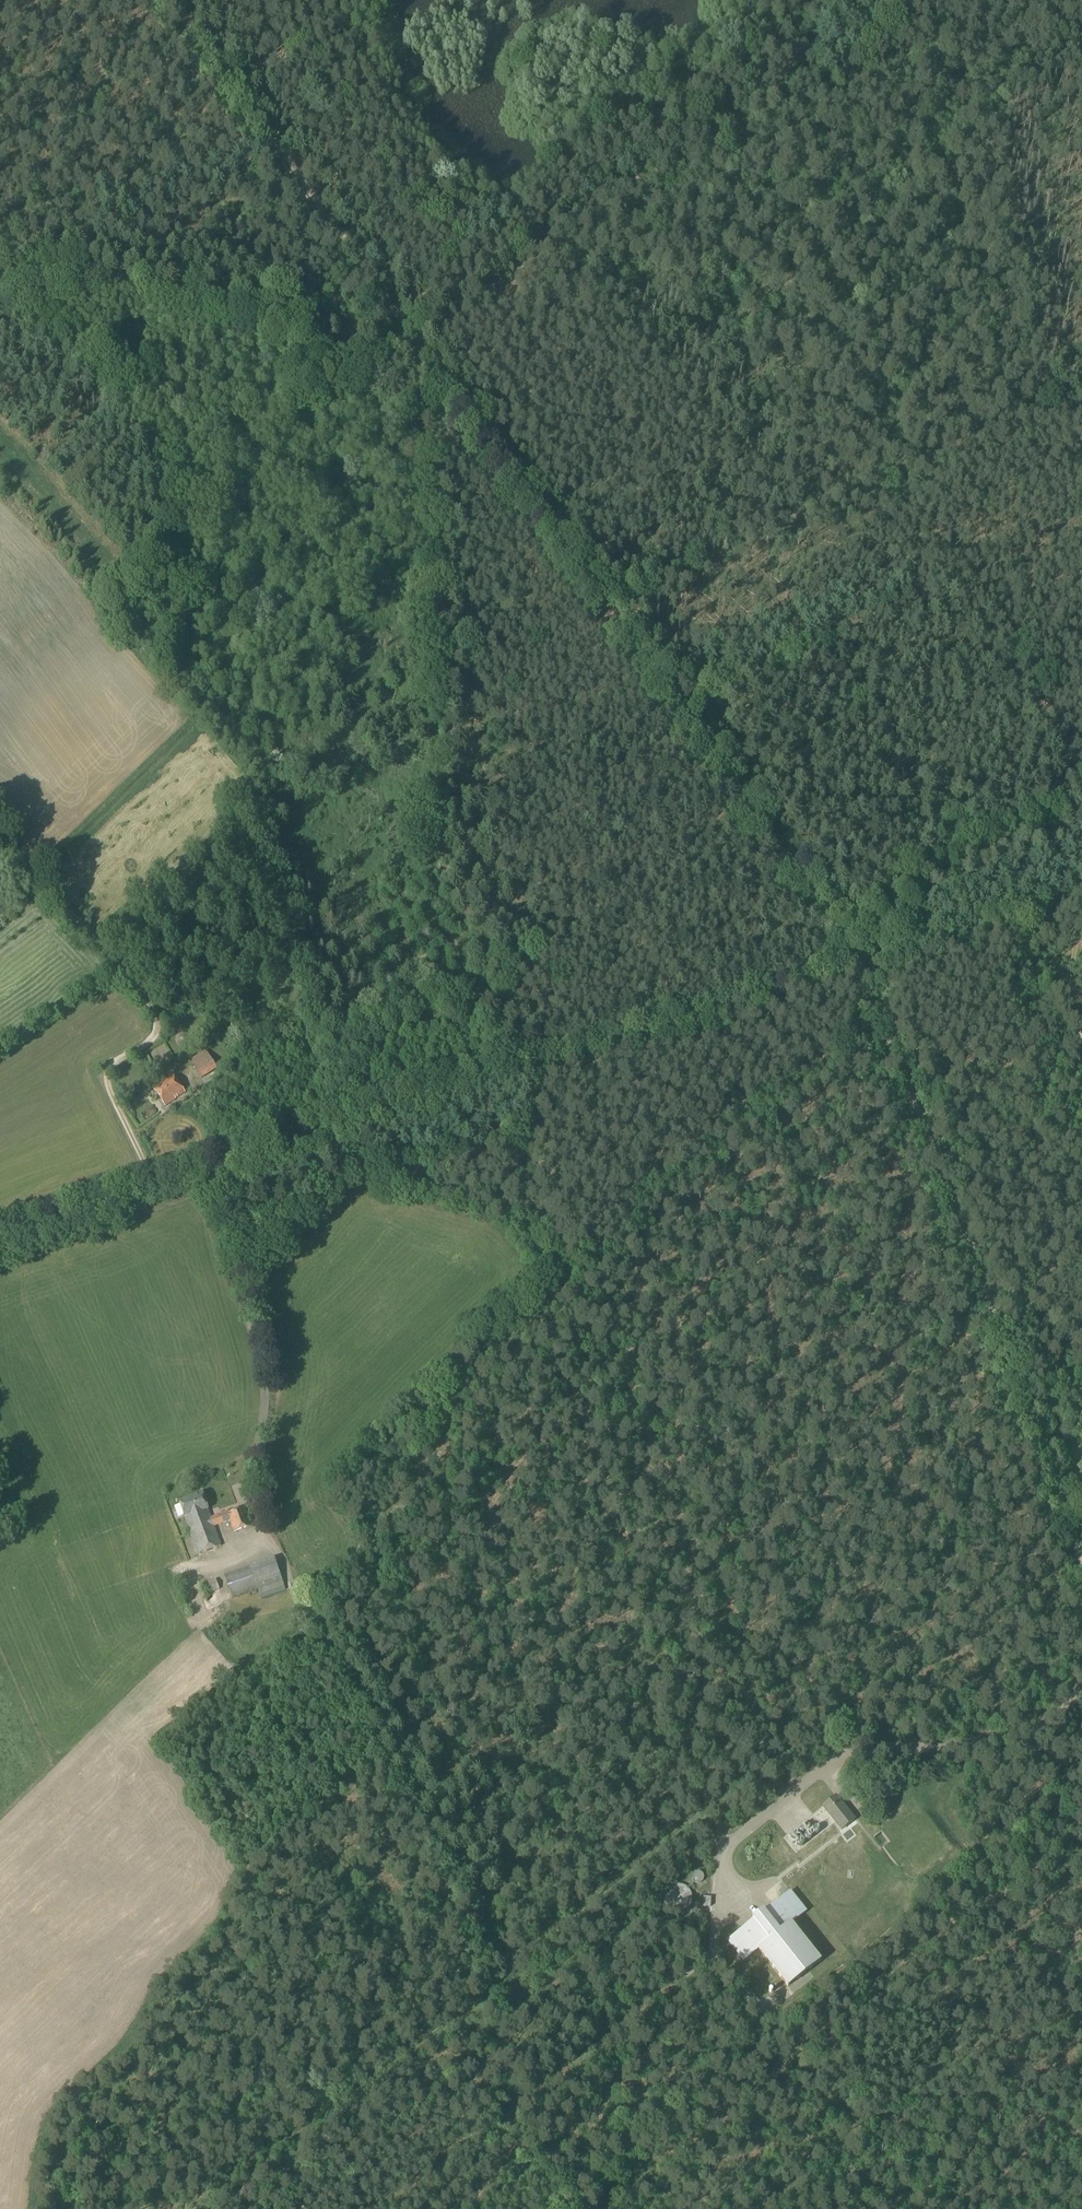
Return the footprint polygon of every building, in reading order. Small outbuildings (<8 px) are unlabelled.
[(201,1079),(217,1069),(205,1051),(189,1061),(201,1079)] [(1074,1056),(1076,1070),(1081,1069),(1081,1054),(1074,1056)] [(165,1106),(185,1092),(172,1074),(152,1088),(165,1106)] [(125,1100),(136,1092),(132,1086),(121,1095),(125,1100)] [(211,1518),(208,1509),(202,1493),(179,1502),(185,1517),(184,1518),(198,1555),(221,1546),(214,1526),(229,1521),(234,1532),(251,1526),(244,1507),(227,1513),(226,1512),(211,1518)] [(259,1594),(283,1586),(274,1559),(249,1567),(224,1576),(232,1598),(257,1589),(259,1594)] [(305,1565),(309,1576),(318,1574),(314,1562),(305,1565)] [(205,1595),(219,1590),(215,1580),(201,1585),(205,1595)] [(841,1830),(855,1819),(836,1796),(822,1806),(841,1830)] [(849,1836),(862,1825),(859,1822),(847,1833),(849,1836)] [(818,1838),(809,1823),(793,1832),(802,1848),(818,1838)] [(696,1873),(695,1874),(694,1874),(694,1875),(693,1876),(693,1877),(692,1878),(692,1879),(692,1880),(693,1881),(693,1882),(694,1883),(695,1884),(696,1884),(697,1885),(698,1885),(699,1885),(700,1884),(701,1884),(702,1883),(703,1883),(703,1882),(704,1881),(704,1880),(704,1879),(704,1878),(704,1877),(703,1876),(703,1875),(702,1874),(701,1874),(700,1873),(699,1873),(698,1873),(697,1873),(696,1873)] [(680,1913),(682,1913),(685,1912),(687,1911),(689,1909),(690,1907),(691,1905),(692,1902),(692,1900),(692,1897),(691,1895),(690,1893),(689,1891),(687,1889),(685,1888),(683,1887),(680,1886),(678,1886),(675,1887),(673,1888),(671,1889),(669,1891),(667,1893),(666,1895),(665,1897),(665,1900),(665,1902),(666,1905),(667,1907),(669,1909),(671,1911),(673,1912),(675,1913),(677,1913),(680,1913)] [(792,1924),(807,1912),(791,1892),(765,1913),(763,1911),(753,1919),(754,1921),(728,1942),(744,1962),(759,1950),(789,1987),(822,1961),(792,1924)] [(801,1982),(794,1985),(797,1991),(804,1987),(801,1982)]
